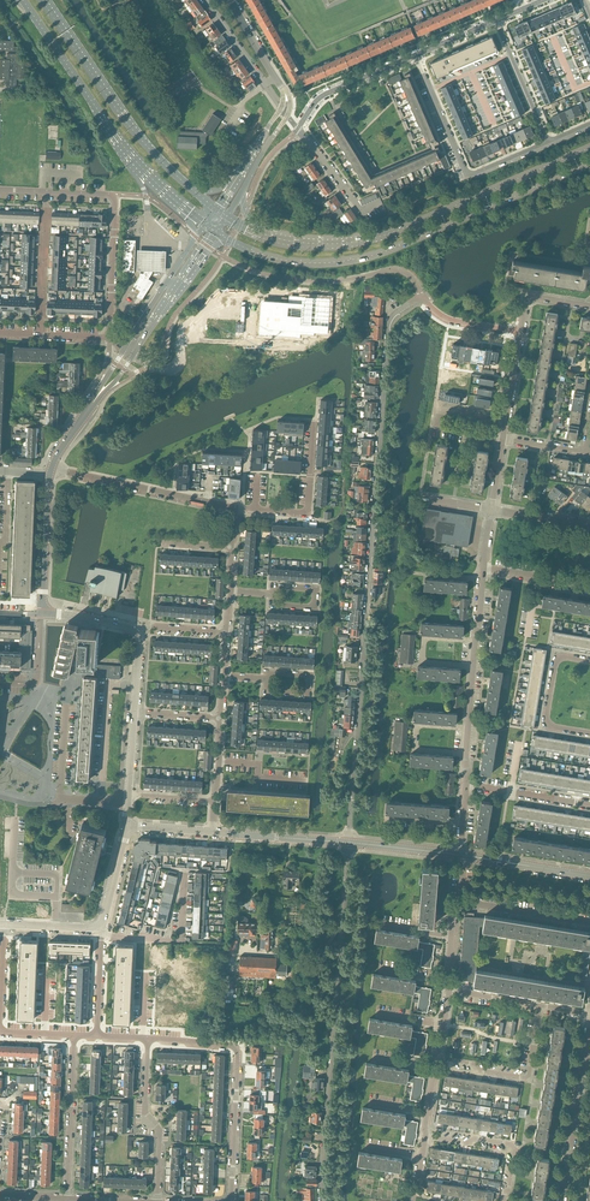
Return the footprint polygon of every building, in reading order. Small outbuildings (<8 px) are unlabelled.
[(197,0),(196,0),(189,6),(193,11),(201,5),(197,0)] [(289,11),(282,0),(279,0),(288,12),(289,11)] [(408,12),(436,0),(431,0),(407,10),(408,12)] [(485,7),(482,0),(473,0),(469,2),(474,12),(485,7)] [(266,13),(260,2),(251,8),(257,18),(266,13)] [(469,2),(458,6),(463,16),(474,12),(469,2)] [(565,4),(565,5),(570,17),(571,17),(577,14),(575,11),(577,10),(576,7),(574,8),(571,2),(568,3),(565,4)] [(205,10),(201,5),(193,11),(196,16),(197,16),(205,10)] [(561,6),(558,7),(558,8),(564,20),(570,17),(565,5),(564,5),(561,6)] [(451,21),(463,16),(458,6),(447,11),(451,21)] [(553,10),(552,11),(557,22),(557,23),(561,21),(564,20),(558,8),(556,9),(553,10)] [(211,20),(207,14),(205,10),(197,16),(199,19),(196,21),(198,24),(200,22),(202,26),(211,20)] [(440,26),(451,21),(447,11),(436,16),(440,26)] [(549,12),(547,13),(551,24),(557,22),(552,11),(549,12)] [(360,31),(360,33),(405,14),(404,12),(360,31)] [(272,23),(266,13),(257,18),(263,28),(272,23)] [(543,15),(540,16),(545,28),(552,25),(551,24),(547,13),(546,13),(543,15)] [(436,16),(425,21),(429,31),(440,26),(436,16)] [(537,17),(534,18),(539,30),(539,31),(545,29),(545,28),(540,16),(537,17)] [(527,21),(532,33),(539,30),(534,18),(533,19),(530,20),(528,21),(527,21)] [(190,21),(185,24),(190,31),(195,28),(190,21)] [(425,21),(414,26),(418,35),(429,31),(425,21)] [(521,23),(526,35),(531,33),(532,33),(527,21),(526,21),(524,22),(521,23)] [(218,29),(214,23),(206,29),(209,34),(218,29)] [(278,34),(272,23),(263,28),(269,39),(278,34)] [(517,25),(514,26),(520,39),(525,36),(526,36),(526,35),(521,23),(520,24),(517,25)] [(578,25),(572,28),(575,36),(576,36),(586,31),(587,31),(586,30),(585,27),(583,23),(578,25)] [(411,27),(399,32),(403,42),(415,37),(411,27)] [(222,34),(218,29),(209,34),(213,40),(222,34)] [(586,31),(576,36),(578,41),(589,37),(588,36),(587,33),(586,31)] [(399,32),(388,37),(392,47),(403,42),(399,32)] [(284,44),(278,34),(269,39),(274,49),(284,44)] [(225,39),(222,35),(215,41),(217,44),(225,39)] [(432,62),(430,63),(433,70),(437,78),(438,78),(450,72),(470,64),(496,53),(498,52),(499,52),(498,50),(495,42),(492,36),(473,44),(456,52),(448,55),(447,56),(445,57),(443,57),(432,62)] [(388,37),(377,41),(381,51),(392,47),(388,37)] [(578,41),(581,47),(589,43),(589,40),(589,37),(578,41)] [(230,46),(225,39),(217,44),(218,45),(215,48),(217,50),(219,49),(221,53),(230,46)] [(18,46),(13,46),(14,41),(0,40),(0,51),(18,51),(18,46)] [(377,41),(366,46),(370,56),(381,51),(377,41)] [(579,47),(582,53),(589,50),(589,43),(581,47),(579,47)] [(290,55),(284,44),(274,49),(280,60),(290,55)] [(532,46),(522,50),(523,53),(524,56),(525,56),(537,51),(534,44),(532,46)] [(366,46),(355,51),(359,61),(370,56),(366,46)] [(235,52),(232,48),(224,54),(227,58),(235,52)] [(581,54),(581,55),(584,60),(589,58),(589,50),(582,53),(581,54)] [(355,51),(344,56),(348,66),(359,61),(355,51)] [(537,51),(525,56),(526,59),(527,62),(540,57),(537,51)] [(237,57),(235,52),(227,58),(230,62),(237,57)] [(18,79),(23,79),(23,62),(17,62),(18,54),(7,53),(7,59),(0,59),(0,79),(6,80),(6,86),(16,86),(17,79),(18,79)] [(296,65),(290,55),(280,60),(286,70),(296,65)] [(348,66),(344,56),(333,60),(337,70),(348,66)] [(540,57),(527,62),(528,65),(530,68),(542,63),(541,59),(540,57)] [(582,61),(584,66),(586,66),(589,64),(589,58),(584,60),(582,61)] [(242,64),(239,59),(231,65),(234,69),(242,64)] [(333,60),(322,65),(326,75),(337,70),(333,60)] [(503,61),(493,66),(495,72),(505,67),(504,64),(503,61)] [(542,63),(530,68),(531,71),(532,74),(545,68),(548,67),(546,63),(545,63),(545,62),(542,63)] [(246,68),(242,64),(234,69),(237,74),(246,68)] [(302,80),(300,75),(298,76),(295,71),(298,69),(296,65),(286,70),(287,72),(288,71),(295,84),(302,80)] [(322,65),(311,70),(315,80),(326,75),(322,65)] [(505,67),(495,72),(498,77),(508,73),(507,71),(506,68),(505,67)] [(250,74),(246,68),(237,74),(241,79),(250,74)] [(545,68),(532,74),(533,77),(535,79),(535,80),(547,74),(545,68)] [(311,70),(300,75),(302,80),(304,85),(315,80),(311,70)] [(399,74),(387,79),(390,85),(399,81),(404,91),(426,143),(428,142),(430,147),(440,142),(410,73),(404,75),(406,78),(402,80),(399,74)] [(508,73),(498,77),(500,83),(510,78),(509,75),(508,73)] [(547,74),(535,80),(536,83),(538,86),(548,82),(550,81),(549,77),(547,74)] [(255,81),(251,75),(242,81),(249,91),(257,86),(255,82),(255,81)] [(510,78),(500,83),(503,89),(513,84),(512,82),(510,79),(510,78)] [(548,82),(538,86),(539,88),(540,91),(550,87),(548,82)] [(441,88),(442,91),(443,94),(444,94),(454,90),(451,84),(441,88)] [(513,84),(503,89),(505,94),(515,90),(515,89),(514,86),(513,84)] [(550,87),(540,91),(540,92),(541,95),(543,98),(553,93),(555,93),(554,92),(557,91),(555,87),(555,85),(552,87),(552,86),(550,87)] [(454,90),(444,94),(445,97),(446,100),(456,95),(454,90)] [(515,90),(505,94),(508,100),(518,95),(517,93),(515,90)] [(553,93),(543,98),(544,101),(545,103),(545,104),(556,99),(553,93)] [(456,95),(446,100),(447,102),(448,105),(458,101),(456,95)] [(518,95),(508,100),(510,105),(520,101),(520,100),(519,98),(518,95)] [(458,101),(448,105),(451,111),(461,107),(458,101)] [(520,101),(510,105),(512,111),(522,106),(521,104),(520,101)] [(557,101),(551,104),(554,111),(556,110),(555,106),(559,104),(557,101)] [(571,108),(575,117),(582,114),(578,105),(571,108)] [(522,106),(512,111),(515,117),(525,112),(524,111),(524,110),(523,107),(522,106)] [(461,107),(451,111),(452,113),(453,116),(463,112),(461,107)] [(568,120),(575,117),(571,108),(565,111),(568,120)] [(557,111),(550,114),(551,117),(555,125),(562,122),(558,114),(557,111)] [(562,122),(568,120),(565,111),(558,114),(562,122)] [(371,173),(334,112),(329,115),(331,118),(327,120),(327,119),(324,115),(315,120),(318,126),(325,122),(328,126),(327,127),(327,128),(329,128),(334,137),(333,138),(334,139),(335,138),(341,147),(340,148),(340,149),(342,149),(347,158),(346,159),(347,160),(348,159),(354,168),(353,169),(353,170),(355,170),(360,179),(359,180),(361,180),(365,187),(376,183),(377,186),(440,159),(444,169),(450,166),(445,154),(439,157),(437,153),(440,152),(438,146),(372,175),(371,173)] [(463,112),(453,116),(454,117),(455,120),(456,122),(466,118),(463,112)] [(203,132),(180,131),(180,136),(178,136),(177,148),(197,149),(197,143),(206,144),(206,137),(208,134),(211,135),(222,119),(213,113),(202,130),(204,131),(203,132)] [(521,117),(514,120),(515,123),(518,122),(520,121),(521,125),(524,124),(523,123),(521,117)] [(466,118),(456,122),(457,124),(458,127),(458,128),(468,124),(468,123),(466,118)] [(468,124),(458,128),(460,131),(461,133),(461,134),(471,129),(468,124)] [(495,128),(499,137),(502,135),(500,130),(503,128),(502,125),(498,126),(495,128)] [(523,129),(527,138),(534,135),(530,126),(523,129)] [(495,128),(491,129),(485,132),(487,136),(490,135),(489,134),(493,133),(495,138),(499,137),(495,128)] [(471,129),(461,134),(462,135),(462,137),(463,139),(473,135),(471,129)] [(520,140),(527,138),(523,129),(517,132),(520,140)] [(517,132),(510,135),(514,143),(520,140),(517,132)] [(514,143),(510,135),(503,138),(507,146),(514,143)] [(476,136),(469,139),(470,142),(472,146),(474,145),(473,141),(477,139),(476,136)] [(490,144),(493,152),(500,149),(496,141),(490,144)] [(490,144),(483,146),(487,155),(493,152),(490,144)] [(480,158),(487,155),(483,146),(476,149),(480,158)] [(480,158),(476,149),(470,152),(473,161),(480,158)] [(60,152),(55,152),(46,152),(45,159),(60,160),(60,152)] [(309,173),(316,168),(312,162),(305,167),(309,173)] [(316,168),(309,173),(314,179),(321,175),(316,168)] [(321,190),(328,185),(323,179),(317,183),(321,190)] [(312,183),(304,188),(307,192),(315,187),(312,183)] [(328,185),(321,190),(325,195),(323,197),(325,200),(328,198),(326,195),(332,191),(328,185)] [(335,195),(327,200),(330,205),(338,200),(335,195)] [(338,200),(330,205),(334,210),(342,204),(338,200)] [(351,221),(357,217),(351,209),(344,213),(351,221)] [(18,211),(11,211),(11,223),(16,223),(16,225),(19,225),(19,223),(17,223),(18,211)] [(29,212),(25,212),(24,224),(25,224),(30,224),(30,226),(32,226),(32,224),(31,224),(32,212),(29,212)] [(328,216),(333,224),(338,220),(333,212),(328,216)] [(72,214),(66,213),(65,225),(71,226),(70,228),(73,228),(73,226),(72,226),(72,214)] [(79,226),(80,226),(79,226),(80,214),(72,214),(72,226),(73,226),(79,226)] [(134,272),(136,240),(127,240),(125,240),(123,271),(134,272)] [(140,250),(138,250),(137,270),(139,270),(158,271),(166,272),(167,251),(159,251),(140,250)] [(519,261),(513,260),(512,266),(510,266),(508,274),(514,275),(514,276),(515,276),(585,287),(585,288),(586,288),(588,275),(589,275),(589,267),(583,266),(582,272),(519,261)] [(141,290),(148,279),(152,273),(152,270),(140,269),(140,276),(134,286),(141,290)] [(142,299),(153,282),(151,281),(148,279),(141,290),(137,296),(139,297),(142,299)] [(27,295),(27,300),(26,311),(26,313),(27,313),(34,313),(35,295),(27,295)] [(261,300),(259,335),(264,335),(301,338),(301,335),(315,336),(315,332),(322,333),(328,333),(328,331),(328,330),(331,298),(289,295),(289,301),(282,301),(261,300)] [(56,314),(56,313),(56,301),(57,296),(49,296),(48,314),(56,314)] [(383,315),(385,297),(377,297),(375,314),(383,315)] [(102,308),(103,298),(95,298),(95,303),(94,314),(94,316),(102,316),(102,308)] [(544,332),(554,333),(556,326),(557,326),(558,322),(556,322),(558,314),(547,312),(546,320),(545,320),(544,324),(545,324),(544,332)] [(589,330),(589,318),(582,317),(580,328),(589,330)] [(244,327),(206,327),(206,344),(231,344),(231,352),(233,352),(244,352),(244,327)] [(374,327),(374,328),(374,332),(371,332),(371,335),(374,335),(373,339),(382,340),(382,329),(379,329),(379,327),(370,327),(371,327),(374,327)] [(554,333),(544,332),(542,340),(542,339),(541,343),(542,343),(541,351),(551,353),(553,345),(554,345),(554,342),(553,341),(554,333)] [(370,341),(370,339),(360,339),(359,344),(366,344),(366,350),(374,350),(374,341),(370,341)] [(574,357),(575,357),(577,344),(570,343),(568,356),(574,357)] [(453,344),(451,358),(457,359),(458,359),(460,345),(453,344)] [(457,359),(457,362),(464,363),(464,360),(466,346),(460,345),(458,359),(457,359)] [(13,358),(34,359),(35,347),(14,346),(13,358)] [(466,346),(464,360),(470,361),(473,347),(466,346)] [(34,359),(55,360),(56,348),(35,347),(34,359)] [(473,347),(470,361),(477,362),(479,348),(473,347)] [(479,348),(477,362),(483,363),(486,349),(479,348)] [(486,349),(483,363),(490,364),(492,350),(486,349)] [(366,350),(363,350),(363,358),(367,358),(367,360),(374,360),(374,350),(366,350)] [(492,350),(490,364),(496,365),(499,351),(492,350)] [(537,371),(548,373),(549,365),(550,365),(551,361),(550,361),(551,353),(541,351),(539,359),(538,359),(538,363),(539,363),(537,371)] [(78,374),(78,371),(78,370),(63,369),(63,370),(59,370),(59,373),(69,373),(69,377),(78,377),(78,374)] [(534,391),(545,392),(546,384),(547,384),(548,381),(547,381),(548,373),(537,371),(536,379),(535,379),(534,382),(535,383),(534,391)] [(472,373),(471,376),(479,377),(478,383),(484,384),(493,385),(494,379),(491,379),(491,377),(491,376),(482,375),(472,373)] [(576,383),(586,384),(587,377),(578,376),(576,383)] [(451,380),(451,382),(447,382),(446,389),(462,391),(464,382),(451,380)] [(77,391),(78,384),(62,383),(62,384),(55,384),(55,387),(63,387),(63,388),(65,388),(65,391),(78,392),(78,391),(77,391)] [(584,391),(586,384),(576,383),(575,390),(584,391)] [(478,388),(477,394),(491,396),(492,393),(492,390),(488,390),(478,388)] [(583,398),(584,391),(575,390),(574,397),(583,398)] [(462,393),(447,391),(447,394),(445,394),(444,400),(461,402),(462,393)] [(531,410),(541,412),(543,404),(544,404),(545,401),(543,400),(545,392),(534,391),(533,399),(532,399),(531,402),(532,402),(531,410)] [(474,401),(474,405),(478,405),(477,406),(481,406),(482,406),(486,407),(489,407),(490,401),(488,401),(488,400),(488,398),(475,396),(474,401)] [(582,405),(583,398),(574,397),(574,400),(573,400),(573,399),(570,399),(570,403),(572,404),(572,403),(573,403),(573,404),(582,405)] [(364,410),(377,411),(377,402),(368,402),(368,404),(365,404),(364,410)] [(573,404),(572,410),(581,412),(582,405),(573,404)] [(541,412),(531,410),(529,418),(528,422),(529,422),(528,430),(538,432),(540,424),(541,424),(541,420),(540,420),(541,412)] [(580,419),(581,412),(572,410),(571,417),(580,419)] [(571,417),(569,424),(579,426),(580,419),(571,417)] [(303,436),(304,422),(297,422),(297,433),(296,433),(296,436),(303,436)] [(569,424),(568,431),(578,433),(579,426),(569,424)] [(264,437),(267,438),(268,430),(253,429),(253,436),(264,437)] [(578,433),(568,431),(567,438),(576,440),(578,433)] [(362,445),(362,446),(367,447),(367,444),(374,445),(374,439),(362,438),(362,445)] [(433,463),(444,465),(445,457),(447,457),(447,454),(446,453),(447,445),(437,443),(435,452),(435,451),(434,455),(435,455),(433,463)] [(373,455),(373,452),(374,445),(367,444),(367,447),(362,446),(361,452),(361,454),(373,455)] [(35,456),(35,452),(35,451),(35,449),(14,448),(12,448),(12,455),(15,455),(15,451),(27,452),(27,456),(26,455),(26,456),(31,456),(35,456)] [(474,470),(485,472),(486,464),(487,464),(488,460),(487,460),(488,452),(478,450),(476,458),(475,458),(474,462),(476,462),(474,470)] [(513,477),(524,478),(526,470),(527,470),(527,467),(526,466),(528,458),(517,457),(515,465),(514,468),(515,468),(513,477)] [(552,467),(560,468),(562,459),(554,457),(552,467)] [(560,468),(568,469),(570,460),(562,459),(560,468)] [(568,469),(576,471),(577,461),(570,460),(568,469)] [(351,461),(350,473),(355,473),(355,467),(359,467),(359,462),(351,461)] [(576,471),(584,472),(585,462),(577,461),(576,471)] [(444,465),(433,463),(432,471),(431,471),(431,475),(432,475),(430,483),(441,485),(442,477),(443,477),(444,473),(443,473),(444,465)] [(370,479),(371,468),(361,467),(360,472),(359,472),(358,478),(370,479)] [(485,472),(474,470),(473,478),(472,478),(471,481),(472,481),(471,490),(482,491),(483,483),(484,483),(485,480),(484,480),(485,472)] [(327,484),(328,476),(318,476),(318,483),(327,484)] [(524,478),(513,477),(512,484),(511,484),(511,488),(512,488),(510,496),(521,498),(522,490),(524,490),(524,486),(523,486),(524,478)] [(355,491),(359,491),(369,492),(370,487),(360,486),(361,482),(353,481),(353,485),(356,486),(355,491)] [(558,482),(554,481),(548,488),(551,490),(548,495),(554,499),(561,491),(555,486),(558,482)] [(30,583),(30,575),(30,574),(33,503),(33,502),(33,494),(33,493),(34,485),(34,484),(15,483),(15,484),(15,492),(15,493),(14,501),(14,502),(13,534),(11,573),(11,574),(11,582),(11,583),(11,591),(11,592),(29,593),(29,592),(30,584),(30,583)] [(585,486),(580,485),(575,492),(578,495),(575,499),(581,504),(588,495),(581,490),(585,486)] [(317,490),(317,498),(326,498),(327,491),(317,490)] [(359,491),(355,491),(351,491),(348,491),(347,496),(350,496),(350,497),(354,497),(354,500),(368,501),(369,492),(359,491)] [(554,499),(561,504),(568,496),(561,491),(554,499)] [(581,504),(588,509),(589,506),(589,497),(588,495),(581,504)] [(473,516),(425,508),(419,544),(435,546),(436,541),(446,543),(446,546),(442,545),(441,547),(437,546),(436,553),(435,553),(434,557),(451,559),(451,555),(453,556),(458,557),(459,549),(454,549),(455,547),(454,547),(455,544),(468,546),(473,516)] [(367,518),(368,512),(359,512),(359,509),(355,509),(354,517),(367,518)] [(272,533),(280,534),(281,525),(273,524),(272,533)] [(280,534),(287,534),(288,525),(281,525),(280,534)] [(317,528),(310,527),(309,536),(316,537),(317,528)] [(366,533),(354,532),(346,532),(346,535),(352,535),(352,533),(354,533),(353,540),(358,541),(359,538),(361,539),(361,540),(366,540),(366,533)] [(366,543),(358,542),(358,541),(353,540),(353,542),(355,542),(354,547),(353,547),(352,553),(363,554),(363,555),(365,555),(366,543)] [(175,555),(168,554),(167,563),(175,564),(175,555)] [(351,555),(350,563),(351,563),(355,563),(365,564),(365,556),(358,556),(358,555),(356,555),(351,555)] [(196,565),(204,566),(204,557),(197,556),(196,565)] [(351,563),(351,569),(359,569),(359,571),(364,571),(365,564),(355,563),(351,563)] [(91,583),(91,587),(90,591),(95,592),(95,593),(97,593),(97,592),(102,594),(103,595),(104,594),(108,595),(108,596),(110,596),(110,595),(115,596),(115,597),(116,598),(118,589),(123,590),(127,572),(122,571),(122,570),(120,569),(120,570),(116,569),(116,568),(114,568),(114,569),(109,568),(110,567),(108,566),(108,567),(103,566),(103,565),(102,565),(101,566),(97,565),(97,564),(96,564),(95,566),(96,566),(95,567),(89,567),(85,580),(86,580),(86,579),(90,580),(90,582),(91,583)] [(252,574),(253,567),(244,566),(243,574),(252,574)] [(374,568),(374,578),(382,578),(385,579),(385,573),(380,572),(380,569),(374,568)] [(284,569),(277,569),(276,578),(284,578),(284,569)] [(313,572),(306,571),(305,580),(313,581),(313,572)] [(321,572),(313,572),(313,581),(320,581),(321,572)] [(446,580),(425,578),(425,580),(424,581),(425,581),(424,589),(445,591),(446,580)] [(446,580),(445,591),(466,593),(467,584),(468,583),(467,583),(467,582),(446,580)] [(379,596),(379,592),(384,592),(385,587),(379,587),(373,586),(372,598),(374,598),(375,596),(379,596)] [(508,609),(509,600),(511,588),(500,586),(497,607),(508,609)] [(565,598),(550,595),(544,594),(542,605),(551,607),(551,608),(563,610),(563,609),(565,598)] [(460,609),(467,609),(468,603),(468,599),(461,598),(460,609)] [(585,601),(565,598),(563,609),(583,612),(585,601)] [(156,614),(164,615),(164,605),(157,605),(156,614)] [(164,615),(171,615),(172,606),(164,605),(164,615)] [(193,617),(200,617),(201,608),(193,607),(193,617)] [(504,630),(508,609),(497,607),(493,628),(504,630)] [(467,609),(460,609),(459,619),(467,620),(467,615),(467,609)] [(249,623),(250,615),(241,615),(240,622),(249,623)] [(310,624),(317,625),(318,616),(310,615),(310,624)] [(240,622),(240,629),(249,630),(249,623),(240,622)] [(421,633),(426,634),(442,635),(443,624),(422,622),(421,631),(420,630),(420,632),(421,632),(421,633)] [(73,659),(79,660),(79,663),(83,663),(85,663),(97,664),(97,662),(97,660),(98,653),(97,653),(102,629),(96,628),(96,630),(81,629),(81,632),(79,632),(80,630),(79,630),(78,630),(79,626),(66,623),(55,670),(54,670),(54,671),(55,671),(54,674),(67,677),(67,676),(69,676),(70,672),(71,672),(71,671),(70,671),(73,659)] [(15,626),(14,637),(20,637),(20,630),(25,630),(25,625),(25,627),(20,626),(20,625),(19,624),(15,624),(15,626)] [(442,635),(463,637),(463,635),(464,635),(464,634),(463,634),(464,626),(443,624),(442,635)] [(504,630),(493,628),(490,649),(501,650),(504,630)] [(20,637),(19,643),(29,643),(30,631),(25,630),(20,630),(20,637)] [(551,641),(550,644),(558,645),(560,632),(558,632),(552,631),(551,640),(551,639),(551,641)] [(565,646),(567,633),(566,633),(561,632),(560,632),(558,645),(565,646)] [(572,647),(574,634),(573,634),(568,633),(567,633),(565,646),(572,647)] [(401,648),(413,649),(414,635),(402,634),(401,648)] [(579,648),(581,636),(580,635),(576,635),(574,634),(572,647),(579,648)] [(586,649),(588,637),(587,637),(583,636),(581,636),(579,648),(586,649)] [(168,650),(175,651),(176,642),(169,641),(168,650)] [(19,651),(0,651),(0,667),(28,668),(29,643),(19,643),(19,651)] [(197,652),(204,653),(205,644),(198,643),(197,652)] [(239,644),(238,651),(247,652),(248,644),(239,644)] [(345,645),(344,660),(356,661),(357,646),(345,645)] [(534,647),(533,655),(545,657),(546,650),(543,649),(542,649),(534,647)] [(413,649),(401,648),(400,662),(412,663),(413,649)] [(532,661),(531,662),(544,664),(545,657),(533,655),(532,661)] [(278,665),(285,665),(286,656),(278,656),(278,665)] [(307,667),(314,667),(315,658),(307,658),(307,667)] [(531,663),(530,669),(543,671),(544,664),(531,662),(531,663)] [(439,667),(418,666),(418,667),(417,668),(418,668),(417,677),(438,678),(439,667)] [(460,669),(439,667),(438,678),(459,680),(460,672),(461,672),(461,671),(460,670),(460,669)] [(499,691),(503,670),(492,668),(488,689),(499,691)] [(529,675),(529,676),(542,678),(543,671),(530,669),(529,675)] [(336,670),(335,691),(346,692),(346,686),(342,686),(343,670),(336,670)] [(91,773),(97,677),(84,676),(77,778),(89,779),(90,779),(91,773)] [(529,678),(528,683),(540,685),(542,678),(529,676),(529,678)] [(527,689),(527,690),(539,693),(540,685),(528,683),(527,689)] [(453,696),(460,696),(461,691),(461,686),(454,686),(453,696)] [(499,691),(488,689),(485,710),(496,712),(499,691)] [(527,692),(526,698),(538,700),(539,693),(527,690),(527,692)] [(344,706),(354,707),(355,694),(349,694),(348,699),(344,699),(344,706)] [(201,695),(194,695),(193,704),(201,704),(201,695)] [(209,696),(201,695),(201,704),(208,705),(209,696)] [(460,696),(453,696),(452,707),(460,707),(460,703),(460,696)] [(525,703),(524,705),(537,707),(538,700),(526,698),(525,703)] [(267,708),(274,709),(275,700),(268,699),(267,708)] [(243,709),(243,702),(234,701),(234,708),(243,709)] [(296,710),(303,711),(304,702),(297,701),(296,710)] [(303,711),(311,711),(312,702),(304,702),(303,711)] [(524,706),(523,712),(536,714),(537,707),(524,705),(524,706)] [(234,708),(233,716),(242,716),(243,709),(234,708)] [(414,721),(435,722),(436,711),(415,710),(414,718),(413,718),(413,719),(414,719),(414,721)] [(435,722),(456,724),(456,722),(457,721),(456,721),(457,713),(436,711),(435,722)] [(522,718),(522,719),(535,721),(536,714),(523,712),(522,718)] [(522,720),(521,726),(529,728),(530,728),(533,728),(535,721),(522,719),(522,720)] [(394,735),(406,736),(408,722),(395,721),(394,735)] [(346,729),(340,729),(331,728),(329,750),(334,751),(336,736),(345,736),(346,729)] [(199,729),(192,729),(191,738),(198,739),(199,729)] [(198,739),(206,739),(206,730),(199,729),(198,739)] [(232,730),(232,737),(241,738),(241,731),(232,730)] [(498,732),(487,730),(484,751),(494,753),(498,732)] [(406,736),(394,735),(393,750),(405,751),(406,736)] [(532,739),(531,747),(537,748),(538,748),(541,736),(533,735),(533,737),(532,737),(532,739)] [(541,736),(538,748),(540,749),(546,749),(548,737),(541,736)] [(548,737),(546,749),(551,750),(553,751),(555,738),(548,737)] [(555,738),(553,751),(554,751),(560,752),(562,739),(555,738)] [(562,739),(560,752),(566,753),(567,753),(569,741),(562,739)] [(569,741),(567,753),(568,753),(574,754),(576,742),(569,741)] [(293,751),(301,752),(301,742),(294,742),(293,751)] [(576,742),(574,754),(578,755),(580,755),(581,755),(583,743),(576,742)] [(581,755),(582,756),(588,757),(589,746),(589,744),(583,743),(581,755)] [(494,753),(484,751),(480,772),(491,774),(494,753)] [(432,755),(411,753),(411,755),(411,754),(410,756),(411,756),(410,764),(431,766),(432,755)] [(453,756),(432,755),(431,766),(453,767),(453,759),(454,759),(454,758),(453,758),(453,756)] [(519,778),(518,781),(526,782),(528,769),(526,769),(520,768),(519,776),(518,778),(519,778)] [(528,769),(526,782),(533,783),(535,770),(529,770),(528,769)] [(535,770),(533,783),(540,784),(542,772),(541,771),(535,770)] [(542,772),(540,784),(547,785),(549,773),(543,772),(542,772)] [(446,784),(453,784),(454,778),(455,774),(447,773),(446,784)] [(549,773),(547,785),(554,787),(556,774),(555,774),(549,773)] [(556,774),(554,787),(561,788),(563,775),(558,774),(556,774)] [(563,775),(561,788),(568,789),(570,776),(569,776),(563,775)] [(570,776),(568,789),(575,790),(578,778),(572,777),(570,776)] [(152,778),(145,777),(144,786),(151,787),(152,778)] [(160,778),(152,778),(151,787),(159,787),(160,778)] [(578,778),(575,790),(583,791),(585,779),(583,779),(578,778)] [(173,788),(180,789),(181,780),(174,779),(173,788)] [(195,781),(195,790),(202,790),(203,781),(195,781)] [(453,784),(446,784),(445,794),(453,795),(453,790),(453,784)] [(227,806),(227,808),(248,809),(248,808),(275,810),(292,811),(292,812),(306,814),(306,811),(306,810),(308,810),(309,799),(307,799),(307,797),(307,795),(256,791),(232,789),(228,789),(228,791),(231,792),(230,802),(230,806),(227,806)] [(478,822),(489,824),(492,803),(481,801),(478,822)] [(407,803),(399,802),(387,802),(386,810),(386,811),(386,812),(407,814),(407,813),(407,803)] [(407,814),(427,816),(428,805),(407,803),(407,813),(407,814)] [(427,816),(448,817),(449,816),(449,815),(449,806),(428,805),(427,816)] [(514,809),(512,817),(520,818),(522,806),(514,805),(514,808),(514,807),(513,809),(514,809)] [(522,806),(520,818),(525,819),(526,819),(527,820),(529,807),(522,806)] [(529,807),(527,820),(528,820),(534,821),(536,808),(529,807)] [(536,808),(534,821),(540,822),(541,822),(543,809),(536,808)] [(17,835),(17,829),(43,835),(47,821),(0,809),(0,834),(17,835)] [(543,809),(541,822),(542,822),(548,823),(550,811),(543,809)] [(550,811),(548,823),(554,824),(555,824),(557,812),(550,811)] [(557,812),(555,824),(557,824),(562,825),(564,813),(557,812)] [(564,813),(562,825),(568,826),(569,827),(572,814),(564,813)] [(572,814),(569,827),(571,827),(577,828),(579,815),(572,814)] [(579,815),(577,828),(582,829),(584,829),(586,817),(579,815)] [(485,844),(486,842),(489,824),(478,822),(474,843),(485,844)] [(77,842),(77,844),(67,884),(82,887),(78,904),(62,903),(61,911),(85,912),(90,889),(91,890),(106,830),(82,824),(79,834),(77,834),(72,839),(72,841),(77,842)] [(535,841),(514,837),(512,848),(533,852),(535,841)] [(150,839),(141,838),(141,840),(139,840),(137,841),(136,843),(134,843),(132,852),(134,852),(132,858),(145,861),(144,861),(145,856),(144,854),(145,853),(148,858),(150,857),(151,856),(147,851),(149,850),(150,852),(155,853),(156,841),(150,840),(150,839)] [(555,844),(535,841),(533,852),(553,855),(555,844)] [(576,847),(555,844),(553,855),(574,858),(576,847)] [(576,847),(574,858),(589,861),(589,850),(576,847)] [(143,868),(145,861),(132,858),(132,859),(134,859),(132,865),(143,868)] [(141,874),(143,868),(132,865),(131,871),(141,874)] [(439,868),(423,867),(423,868),(425,868),(421,922),(419,922),(434,924),(439,868)] [(168,870),(166,880),(176,883),(178,876),(176,875),(177,872),(168,870)] [(140,880),(141,874),(131,871),(129,878),(140,880)] [(292,880),(298,880),(299,872),(285,871),(284,887),(291,887),(292,880)] [(138,887),(140,880),(129,878),(128,884),(138,887)] [(166,880),(164,886),(175,889),(176,883),(166,880)] [(137,893),(138,887),(128,884),(126,890),(137,893)] [(173,895),(175,889),(164,886),(163,893),(173,895)] [(135,899),(137,893),(126,890),(125,897),(135,899)] [(163,893),(161,899),(172,901),(173,895),(163,893)] [(134,905),(135,899),(125,897),(123,903),(134,905)] [(161,899),(159,905),(170,908),(172,901),(161,899)] [(132,912),(134,905),(123,903),(122,909),(132,912)] [(168,914),(170,908),(159,905),(158,911),(168,914)] [(122,909),(120,915),(131,918),(132,912),(122,909)] [(167,920),(168,914),(158,911),(156,918),(167,920)] [(461,931),(463,931),(463,936),(461,936),(461,939),(462,939),(462,944),(460,944),(460,947),(462,947),(461,952),(460,952),(459,955),(461,955),(461,960),(459,960),(459,963),(460,963),(460,968),(458,968),(458,971),(460,971),(459,979),(459,983),(468,984),(468,980),(474,981),(476,971),(477,969),(476,969),(480,925),(483,926),(484,921),(473,920),(474,916),(474,913),(465,912),(464,915),(464,920),(463,928),(462,928),(461,931)] [(483,926),(483,930),(589,948),(589,933),(486,916),(486,915),(485,914),(484,921),(483,926)] [(131,918),(120,915),(118,922),(129,925),(131,918)] [(260,928),(260,926),(256,926),(256,923),(247,922),(248,918),(245,916),(243,916),(240,918),(240,922),(239,922),(238,932),(239,932),(238,934),(240,936),(247,936),(249,935),(249,933),(256,933),(257,928),(260,928)] [(165,927),(167,920),(156,918),(155,924),(165,927)] [(257,928),(256,933),(261,934),(261,938),(261,949),(272,949),(273,929),(260,928),(257,928)] [(396,944),(398,933),(389,931),(386,930),(386,931),(377,929),(375,941),(380,942),(380,941),(396,944)] [(419,941),(419,936),(410,935),(407,934),(398,933),(396,944),(417,947),(417,948),(419,941)] [(16,1017),(16,1019),(33,1019),(34,1006),(34,1005),(31,1005),(32,1002),(32,1001),(32,993),(32,984),(33,976),(33,975),(33,967),(33,958),(34,955),(36,955),(36,941),(19,940),(18,958),(18,963),(20,963),(20,966),(18,966),(18,972),(20,972),(20,975),(18,975),(17,980),(19,980),(19,983),(17,983),(17,984),(17,989),(19,990),(19,992),(17,992),(17,997),(19,998),(19,1001),(16,1001),(16,1017)] [(49,943),(49,956),(52,956),(58,956),(58,954),(58,942),(53,942),(49,941),(49,943)] [(419,941),(417,948),(423,949),(422,955),(416,954),(416,956),(421,957),(420,966),(431,968),(432,961),(433,961),(434,955),(433,955),(435,944),(419,941)] [(113,1022),(113,1023),(115,1023),(130,1024),(130,1023),(131,1010),(129,1009),(129,1006),(129,997),(130,989),(130,980),(130,971),(131,963),(131,959),(133,959),(134,946),(134,945),(133,945),(118,944),(116,944),(116,959),(116,962),(116,966),(115,967),(116,967),(118,967),(117,971),(115,971),(115,976),(117,976),(117,979),(115,979),(115,983),(115,984),(117,985),(117,988),(115,988),(114,993),(116,993),(116,996),(114,996),(114,997),(114,1001),(114,1002),(116,1002),(116,1005),(114,1005),(113,1022)] [(276,978),(276,974),(277,964),(277,958),(241,956),(239,975),(276,978)] [(287,964),(277,964),(276,974),(286,975),(287,964)] [(476,971),(474,981),(473,985),(582,1003),(585,987),(584,987),(584,989),(476,971)] [(393,989),(395,977),(386,976),(386,975),(382,975),(373,974),(374,973),(373,973),(371,985),(376,986),(393,989)] [(222,987),(234,987),(234,975),(223,974),(222,987)] [(415,986),(416,980),(416,981),(407,979),(404,978),(404,979),(395,977),(393,989),(414,992),(413,992),(414,992),(415,986)] [(415,986),(414,992),(419,993),(418,999),(413,998),(412,1001),(418,1002),(416,1010),(427,1012),(428,1005),(429,1006),(430,1000),(429,1000),(431,988),(415,986)] [(225,988),(224,999),(233,1000),(233,988),(225,988)] [(286,996),(285,1004),(291,1005),(291,1001),(297,1002),(298,997),(286,996)] [(458,1015),(457,1022),(459,1023),(461,1023),(463,1023),(464,1023),(464,1020),(465,1016),(458,1015)] [(389,1033),(391,1022),(382,1020),(379,1019),(379,1020),(370,1018),(368,1030),(373,1031),(389,1033)] [(389,1033),(408,1036),(410,1036),(410,1037),(411,1037),(412,1030),(413,1025),(412,1025),(403,1024),(403,1023),(400,1023),(391,1022),(389,1033)] [(565,1027),(555,1026),(554,1026),(553,1034),(552,1034),(551,1037),(552,1038),(551,1046),(562,1047),(563,1039),(564,1039),(564,1036),(563,1036),(565,1027)] [(424,1057),(425,1053),(425,1050),(426,1050),(427,1044),(426,1044),(428,1033),(412,1030),(411,1037),(416,1038),(415,1044),(410,1043),(409,1046),(415,1047),(413,1055),(424,1057)] [(61,1043),(53,1043),(53,1048),(52,1055),(61,1055),(61,1052),(61,1048),(60,1048),(61,1043)] [(126,1051),(125,1058),(134,1058),(134,1051),(133,1051),(133,1047),(126,1046),(126,1051)] [(548,1065),(558,1067),(560,1059),(561,1055),(560,1055),(562,1047),(551,1046),(550,1053),(548,1053),(548,1057),(549,1057),(548,1065)] [(282,1055),(278,1055),(273,1055),(273,1058),(278,1058),(277,1065),(281,1065),(282,1058),(282,1055)] [(386,1078),(388,1066),(379,1065),(376,1064),(375,1064),(367,1063),(366,1063),(364,1074),(369,1075),(386,1078)] [(558,1067),(548,1065),(546,1073),(545,1073),(544,1077),(546,1077),(544,1085),(555,1087),(556,1079),(557,1079),(558,1075),(557,1075),(558,1067)] [(408,1075),(409,1070),(409,1069),(409,1070),(400,1068),(397,1067),(397,1068),(388,1066),(386,1078),(407,1081),(408,1075)] [(406,1087),(406,1090),(411,1091),(410,1099),(420,1101),(422,1094),(422,1095),(423,1089),(425,1077),(408,1075),(407,1081),(413,1082),(412,1088),(406,1087)] [(451,1086),(453,1076),(446,1075),(444,1085),(451,1086)] [(460,1077),(453,1076),(451,1086),(459,1087),(460,1077)] [(468,1078),(460,1077),(459,1087),(458,1091),(465,1092),(466,1088),(468,1078)] [(325,1078),(317,1078),(317,1082),(312,1081),(311,1088),(325,1089),(325,1078)] [(475,1080),(468,1078),(466,1088),(473,1089),(475,1080)] [(482,1081),(475,1080),(473,1089),(481,1090),(482,1081)] [(481,1090),(488,1092),(489,1082),(482,1081),(481,1090)] [(497,1083),(489,1082),(488,1092),(495,1093),(497,1083)] [(504,1084),(497,1083),(495,1093),(502,1094),(504,1084)] [(511,1086),(504,1084),(502,1094),(510,1095),(511,1086)] [(541,1096),(542,1097),(541,1105),(552,1107),(553,1098),(554,1098),(555,1095),(554,1095),(555,1087),(544,1085),(543,1093),(542,1093),(541,1096)] [(511,1086),(510,1095),(521,1097),(522,1088),(511,1086)] [(552,1107),(541,1105),(540,1112),(539,1112),(538,1116),(539,1116),(538,1124),(548,1126),(550,1118),(551,1118),(551,1115),(550,1114),(552,1107)] [(382,1122),(384,1111),(375,1109),(372,1109),(363,1107),(361,1119),(366,1120),(382,1122)] [(50,1111),(49,1119),(58,1119),(58,1112),(50,1111)] [(323,1112),(315,1111),(315,1116),(310,1116),(310,1121),(315,1121),(323,1122),(323,1112)] [(405,1119),(406,1114),(405,1114),(396,1113),(397,1113),(393,1112),(384,1111),(382,1122),(403,1126),(404,1126),(405,1119)] [(445,1123),(447,1113),(439,1112),(438,1122),(445,1123)] [(454,1114),(447,1113),(445,1123),(452,1124),(454,1114)] [(452,1124),(460,1125),(461,1116),(454,1114),(452,1124)] [(460,1125),(467,1126),(468,1117),(461,1116),(460,1125)] [(467,1126),(474,1128),(476,1118),(468,1117),(467,1126)] [(474,1128),(481,1129),(483,1119),(476,1118),(474,1128)] [(405,1119),(404,1126),(406,1127),(405,1133),(403,1132),(402,1135),(405,1135),(403,1144),(414,1146),(415,1139),(416,1139),(417,1133),(416,1133),(418,1122),(405,1119)] [(481,1129),(489,1130),(490,1120),(483,1119),(481,1129)] [(498,1122),(490,1120),(489,1130),(496,1131),(498,1122)] [(496,1131),(503,1133),(505,1123),(498,1122),(496,1131)] [(505,1123),(503,1133),(511,1134),(513,1124),(505,1123)] [(548,1126),(538,1124),(536,1132),(535,1132),(535,1136),(536,1136),(535,1144),(545,1146),(547,1138),(548,1138),(548,1134),(547,1134),(548,1126)] [(255,1126),(254,1138),(259,1138),(260,1134),(263,1134),(263,1127),(255,1126)] [(434,1147),(432,1157),(439,1158),(441,1149),(434,1147)] [(448,1150),(441,1149),(439,1158),(447,1159),(448,1150)] [(447,1159),(454,1161),(456,1151),(448,1150),(447,1159)] [(456,1151),(454,1161),(461,1162),(463,1152),(456,1151)] [(379,1167),(381,1155),(372,1154),(369,1153),(360,1152),(358,1163),(363,1164),(379,1167)] [(463,1152),(461,1162),(469,1163),(470,1153),(463,1152)] [(470,1153),(469,1163),(476,1164),(477,1155),(470,1153)] [(381,1155),(379,1167),(400,1170),(400,1171),(403,1159),(402,1158),(402,1159),(393,1157),(390,1157),(381,1155)] [(477,1155),(476,1164),(483,1165),(485,1156),(477,1155)] [(485,1156),(483,1165),(490,1167),(492,1157),(485,1156)] [(492,1157),(490,1167),(498,1168),(499,1158),(492,1157)] [(535,1177),(546,1178),(547,1171),(548,1171),(548,1167),(549,1159),(538,1157),(537,1166),(536,1165),(535,1169),(537,1169),(536,1173),(535,1177)] [(306,1165),(305,1176),(316,1177),(316,1166),(306,1165)] [(545,1190),(545,1188),(546,1186),(545,1186),(546,1178),(535,1177),(534,1185),(533,1184),(532,1188),(534,1188),(532,1197),(543,1198),(544,1190),(545,1190)] [(434,1192),(435,1182),(428,1181),(426,1190),(434,1192)] [(435,1182),(434,1192),(441,1193),(443,1183),(435,1182)] [(443,1183),(441,1193),(448,1194),(450,1184),(443,1183)] [(450,1184),(448,1194),(456,1195),(457,1186),(450,1184)] [(456,1195),(463,1196),(464,1187),(457,1186),(456,1195)] [(463,1196),(470,1198),(472,1188),(464,1187),(463,1196)] [(302,1188),(297,1188),(297,1193),(302,1193),(302,1200),(312,1200),(314,1200),(313,1188),(302,1188)] [(472,1188),(470,1198),(477,1199),(479,1189),(472,1188)] [(479,1189),(477,1199),(485,1200),(486,1190),(479,1189)] [(485,1200),(490,1200),(492,1200),(493,1196),(496,1197),(497,1192),(486,1190),(485,1200)]
